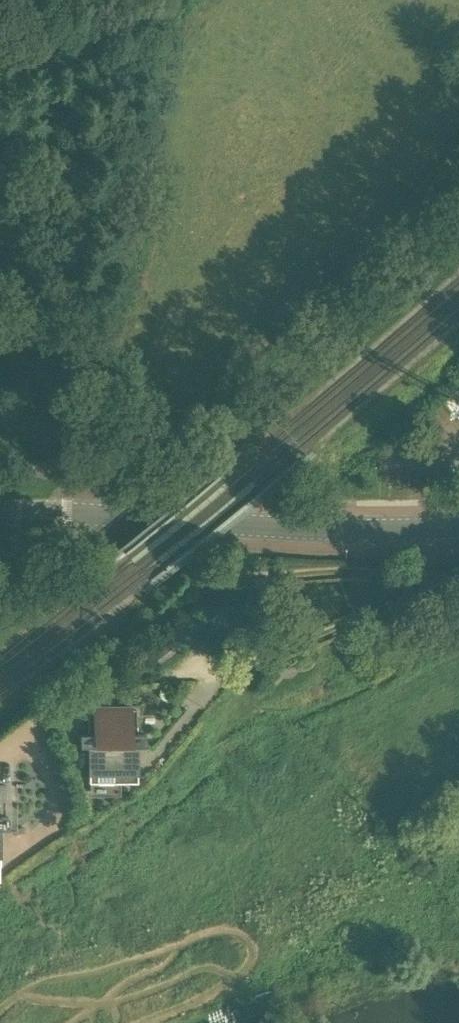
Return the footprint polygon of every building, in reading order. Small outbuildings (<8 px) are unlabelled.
[(180,639),(178,636),(169,626),(142,648),(153,661),(180,639)] [(228,644),(220,647),(223,654),(231,652),(228,644)] [(145,746),(145,734),(136,734),(136,710),(88,710),(88,734),(79,734),(79,746),(95,746),(95,771),(129,771),(129,746),(145,746)]
